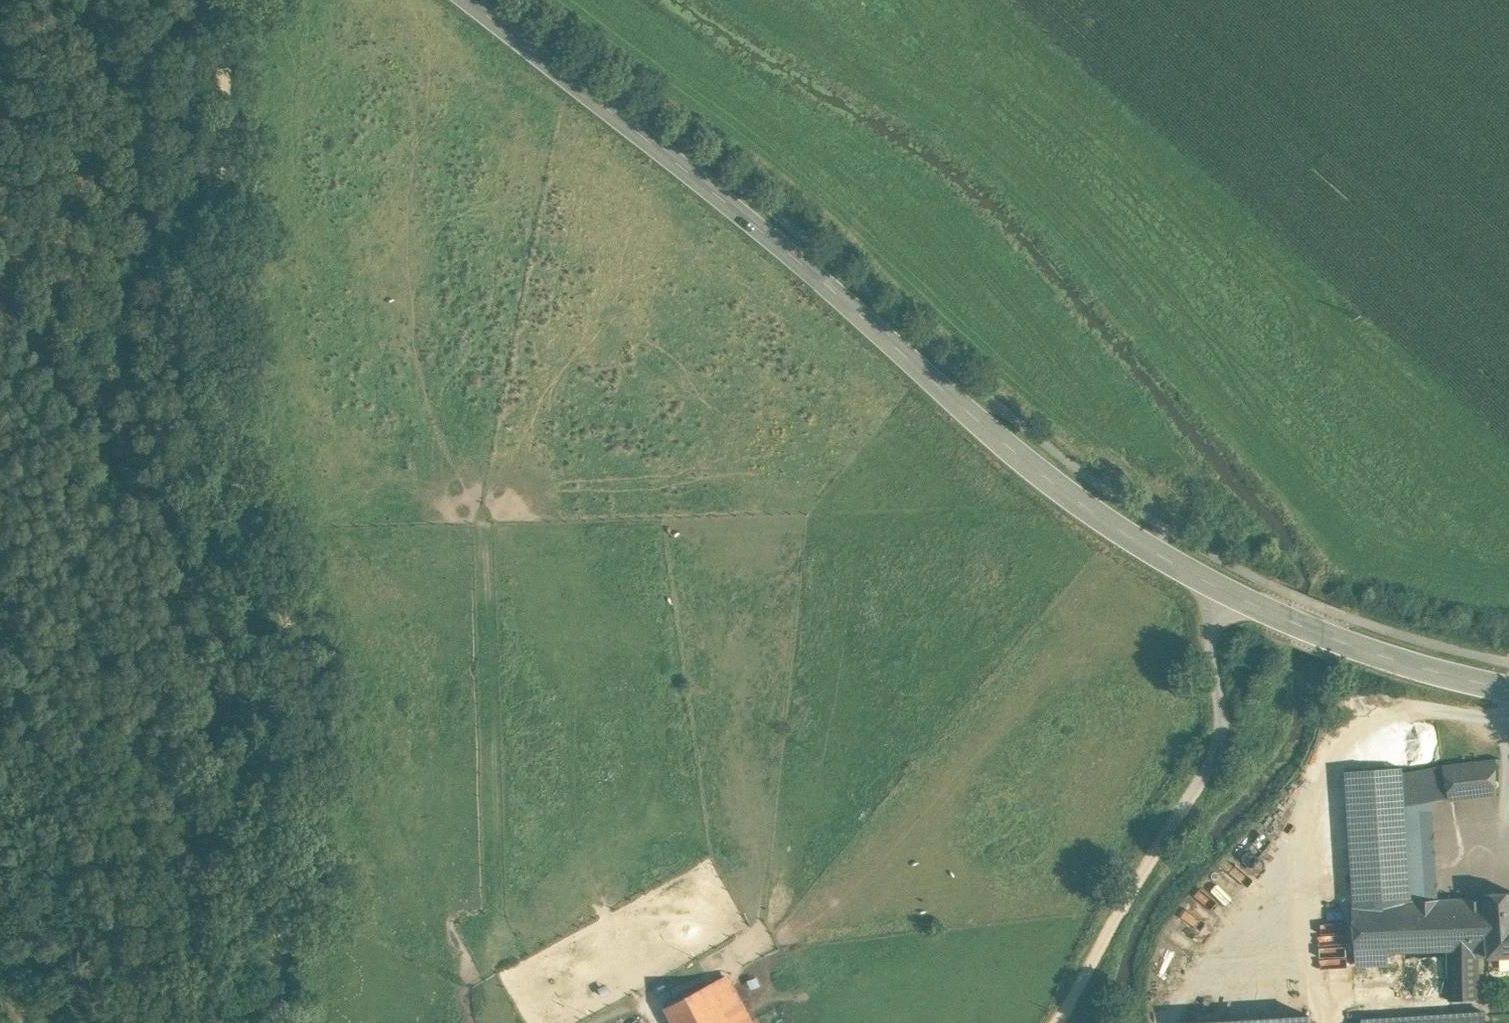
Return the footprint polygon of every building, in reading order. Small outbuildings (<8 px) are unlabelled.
[(1497,758),(1443,765),(1448,796),(1449,799),(1495,794),(1496,762),(1497,758)] [(1443,765),(1402,772),(1404,804),(1448,796),(1443,765)] [(1401,767),(1346,770),(1354,906),(1410,903),(1406,831),(1404,804),(1402,772),(1401,767)] [(1429,831),(1406,831),(1410,903),(1433,902),(1429,831)] [(1484,893),(1484,900),(1487,955),(1488,956),(1508,955),(1508,892),(1484,893)] [(1354,906),(1352,906),(1356,963),(1389,962),(1388,956),(1391,952),(1449,950),(1450,1000),(1477,998),(1476,956),(1487,955),(1484,900),(1354,906)] [(725,976),(711,983),(731,1022),(751,1022),(725,976)] [(711,983),(665,1007),(673,1022),(731,1022),(711,983)] [(1362,1018),(1362,1022),(1484,1022),(1484,1010),(1362,1018)] [(1189,1022),(1312,1022),(1311,1013),(1189,1020),(1189,1022)]
